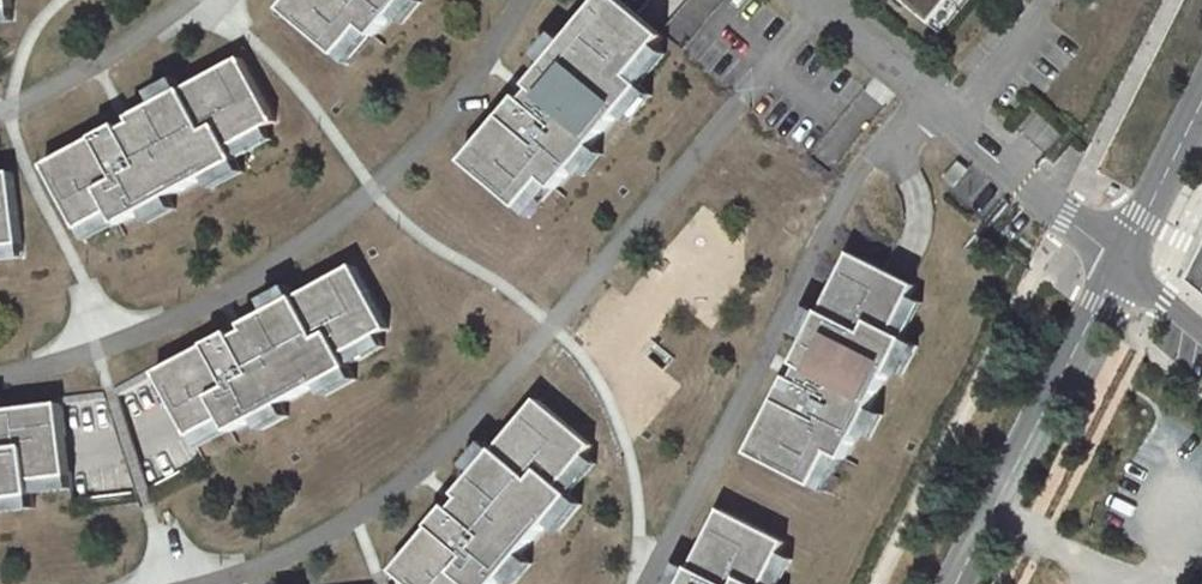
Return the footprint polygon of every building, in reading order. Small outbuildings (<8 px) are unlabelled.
[(280,8),(334,55),(359,25),(371,34),(400,0),(286,0),(280,8)] [(459,160),(514,207),(539,177),(550,187),(637,86),(625,75),(658,36),(616,0),(594,0),(522,86),(527,90),(519,98),(514,94),(459,160)] [(923,22),(940,0),(896,0),(923,22)] [(119,122),(44,164),(78,227),(112,208),(119,221),(237,158),(229,144),(274,119),(240,56),(130,117),(132,122),(122,128),(119,122)] [(957,160),(943,178),(954,187),(968,169),(957,160)] [(19,243),(12,173),(0,174),(0,245),(19,243)] [(784,374),(744,451),(808,484),(826,449),(839,456),(902,338),(886,331),(910,285),(896,278),(846,252),(789,364),(795,367),(789,378),(784,374)] [(230,331),(155,371),(189,435),(223,416),(230,430),(348,367),(340,352),(386,328),(352,265),(241,325),(244,331),(233,336),(230,331)] [(392,570),(410,583),(493,583),(569,493),(556,482),(589,442),(534,397),(454,494),(459,498),(451,508),(446,504),(392,570)] [(32,493),(31,478),(68,474),(56,402),(0,409),(0,497),(32,493)] [(82,491),(81,478),(53,480),(54,493),(82,491)] [(779,542),(716,509),(678,583),(758,583),(779,542)]
